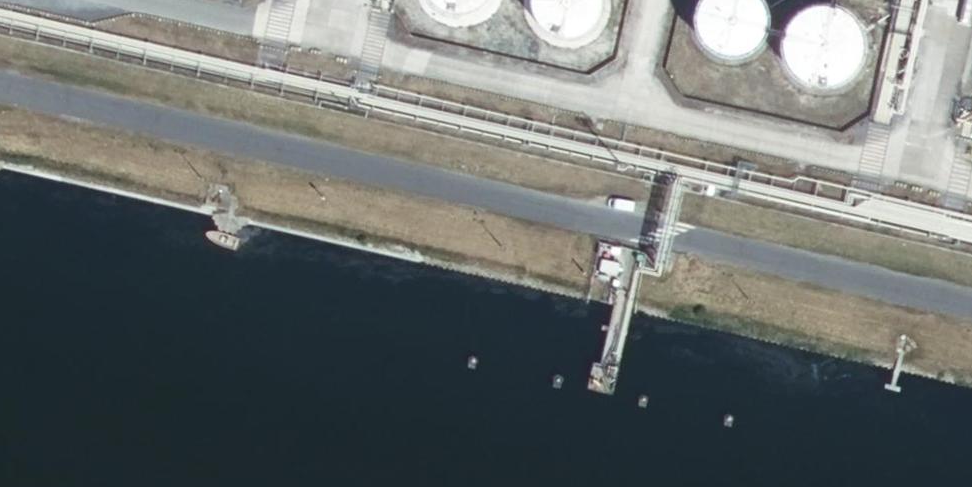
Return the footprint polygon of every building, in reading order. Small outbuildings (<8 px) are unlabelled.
[(603,0),(544,0),(545,4),(546,7),(547,11),(549,13),(551,16),(554,19),(557,21),(561,23),(564,25),(568,26),(571,26),(575,26),(579,26),(582,25),(586,23),(589,22),(592,19),(595,17),(597,14),(599,11),(601,8),(602,4),(603,0)] [(772,13),(771,9),(771,5),(769,1),(769,0),(705,0),(705,1),(704,4),(703,8),(703,13),(703,17),(704,22),(705,26),(707,30),(709,33),(712,36),(715,40),(719,42),(723,44),(726,46),(730,47),(735,48),(739,48),(743,47),(748,46),(752,44),(756,42),(759,40),(762,37),(765,34),(767,30),(769,26),(770,22),(771,18),(772,13)] [(865,57),(867,52),(868,47),(868,42),(868,37),(867,32),(866,27),(864,23),(861,19),(858,14),(854,11),(850,8),(846,6),(841,4),(836,2),(831,2),(826,2),(821,2),(816,3),(812,5),(807,8),(803,11),(799,14),(796,18),(793,22),(791,27),(790,31),(789,36),(788,41),(789,46),(789,51),(791,56),(793,60),(796,65),(799,69),(803,72),(807,75),(811,78),(816,80),(821,81),(826,82),(831,82),(835,81),(841,80),(845,78),(849,76),(854,73),(857,69),(861,66),(863,61),(865,57)] [(613,263),(604,261),(600,274),(609,277),(613,263)]
